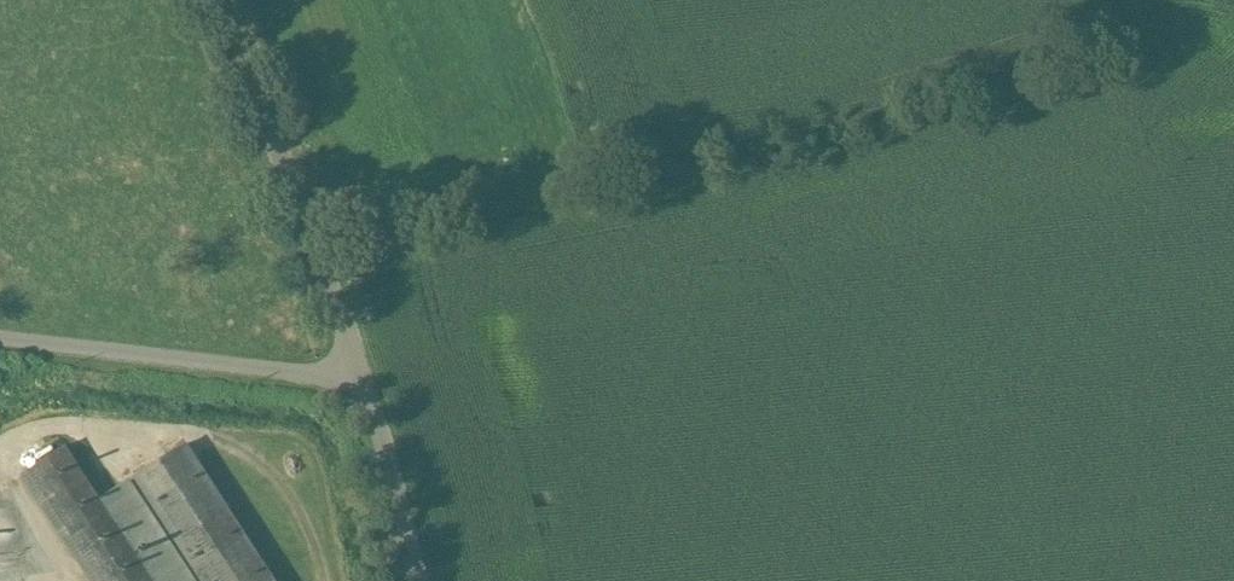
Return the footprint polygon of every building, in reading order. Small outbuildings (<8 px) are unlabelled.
[(186,445),(134,478),(202,580),(275,580),(186,445)] [(65,447),(29,470),(100,580),(153,580),(100,500),(65,447)] [(29,470),(22,475),(91,580),(100,580),(29,470)] [(153,580),(193,580),(129,482),(100,500),(153,580)] [(21,535),(0,536),(0,580),(22,580),(21,535)]
